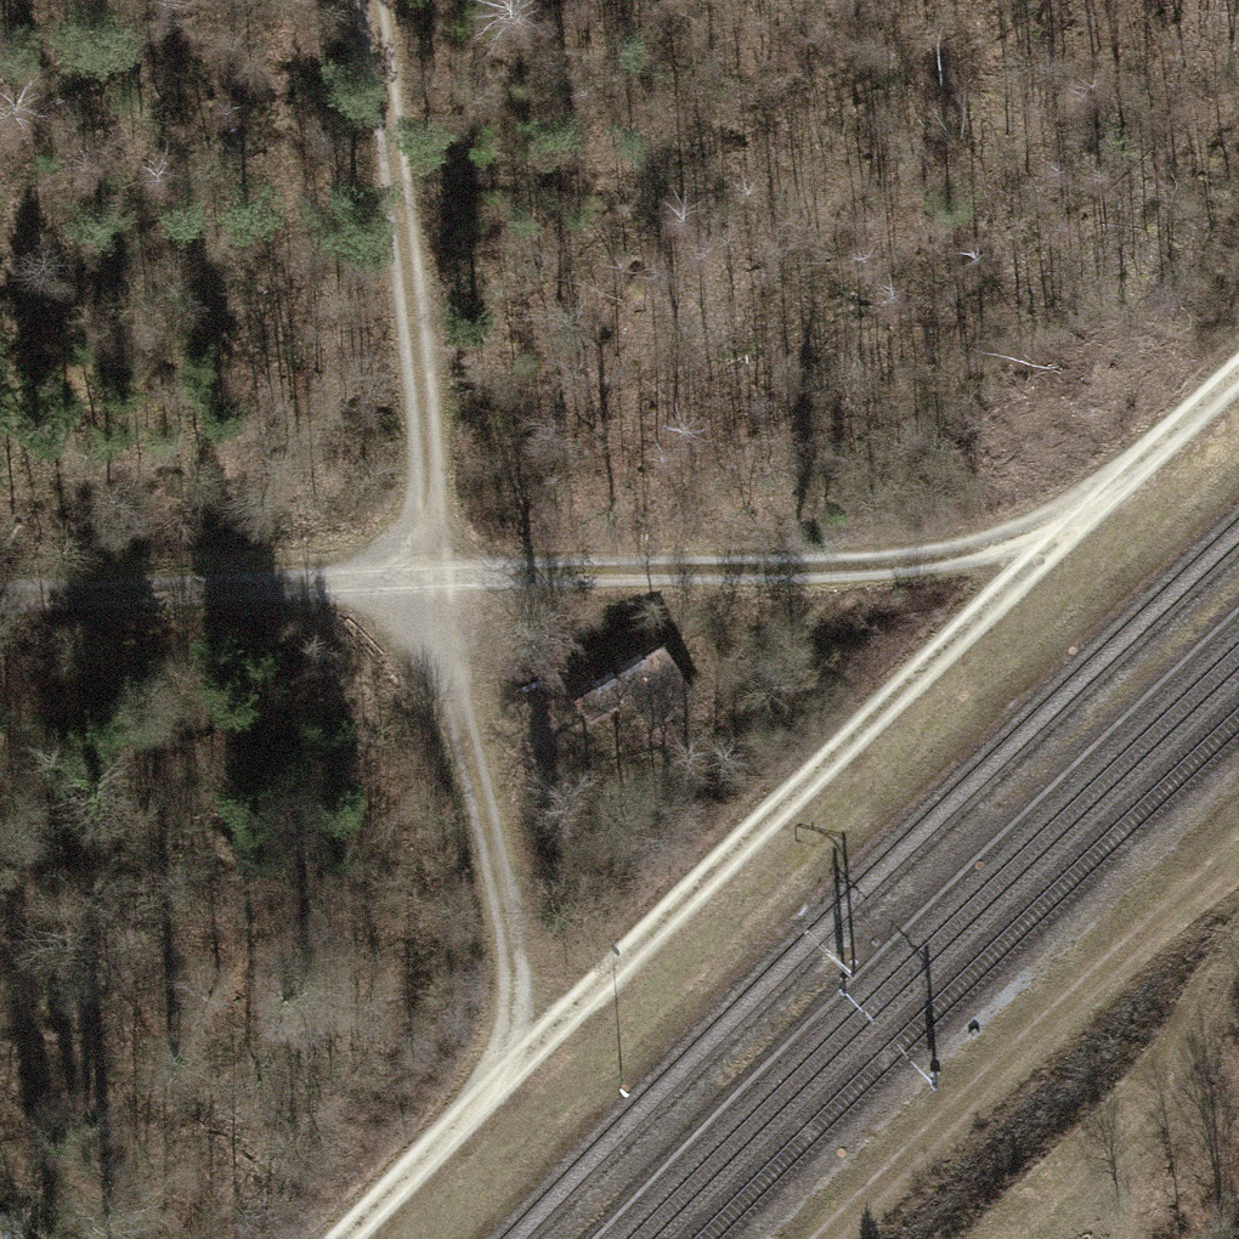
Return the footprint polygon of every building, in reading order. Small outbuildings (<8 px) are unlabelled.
[(674,662),(647,620),(607,646),(633,688),(674,662)]
